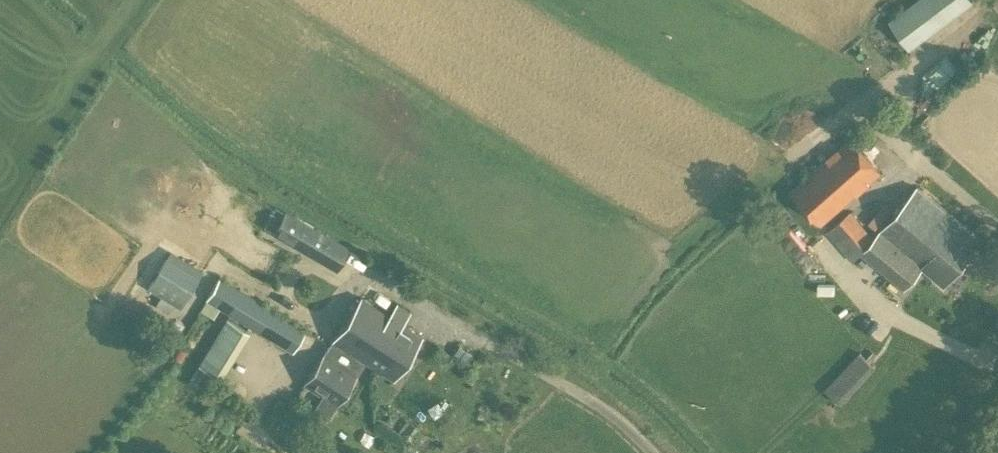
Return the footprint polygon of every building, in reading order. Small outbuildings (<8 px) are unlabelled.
[(975,2),(974,0),(912,0),(888,15),(906,44),(975,2)] [(821,225),(881,173),(850,137),(790,189),(821,225)] [(944,285),(982,240),(917,187),(874,239),(868,246),(862,253),(904,289),(922,267),(944,285)] [(868,246),(874,239),(850,211),(825,232),(852,262),(868,246)] [(296,215),(282,238),(327,264),(340,241),(296,215)] [(170,248),(147,286),(180,306),(203,268),(170,248)] [(293,351),(307,329),(219,276),(205,300),(293,351)] [(333,339),(365,360),(393,379),(422,335),(402,322),(410,310),(398,302),(390,314),(362,296),(333,339)] [(220,327),(242,341),(249,331),(226,317),(220,327)] [(327,417),(336,404),(365,360),(333,339),(304,383),(322,395),(313,408),(327,417)] [(841,404),(876,366),(859,351),(824,388),(841,404)]
